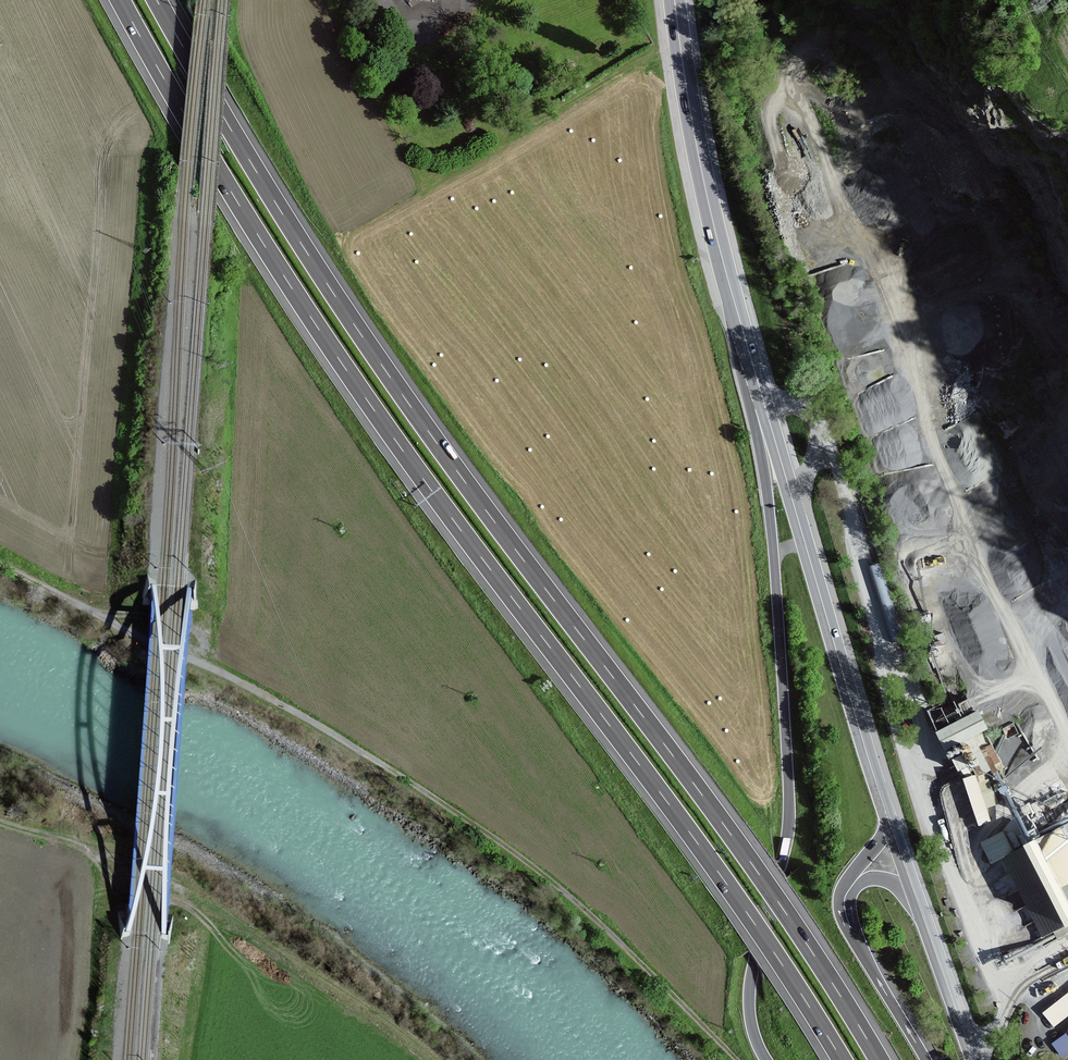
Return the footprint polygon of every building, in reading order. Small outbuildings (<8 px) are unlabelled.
[(872,563),(878,583),(884,582),(879,561),(872,563)] [(957,708),(933,716),(936,723),(973,711),(969,696),(954,701),(957,708)] [(944,746),(987,725),(978,707),(935,728),(944,746)] [(983,751),(989,766),(1001,761),(994,746),(983,751)] [(952,756),(957,768),(969,763),(963,751),(952,756)] [(978,823),(990,818),(974,771),(962,775),(978,823)] [(988,775),(977,779),(986,805),(998,801),(988,775)] [(1064,829),(1051,835),(1040,813),(1033,816),(1028,805),(1022,808),(1024,812),(1015,816),(1019,826),(983,843),(992,861),(1005,855),(1044,934),(1055,928),(1059,936),(1067,932),(1067,838),(1064,829)] [(1044,1013),(1054,1025),(1067,1014),(1067,994),(1044,1013)] [(1051,1041),(1062,1055),(1067,1050),(1067,1033),(1066,1030),(1051,1041)]
